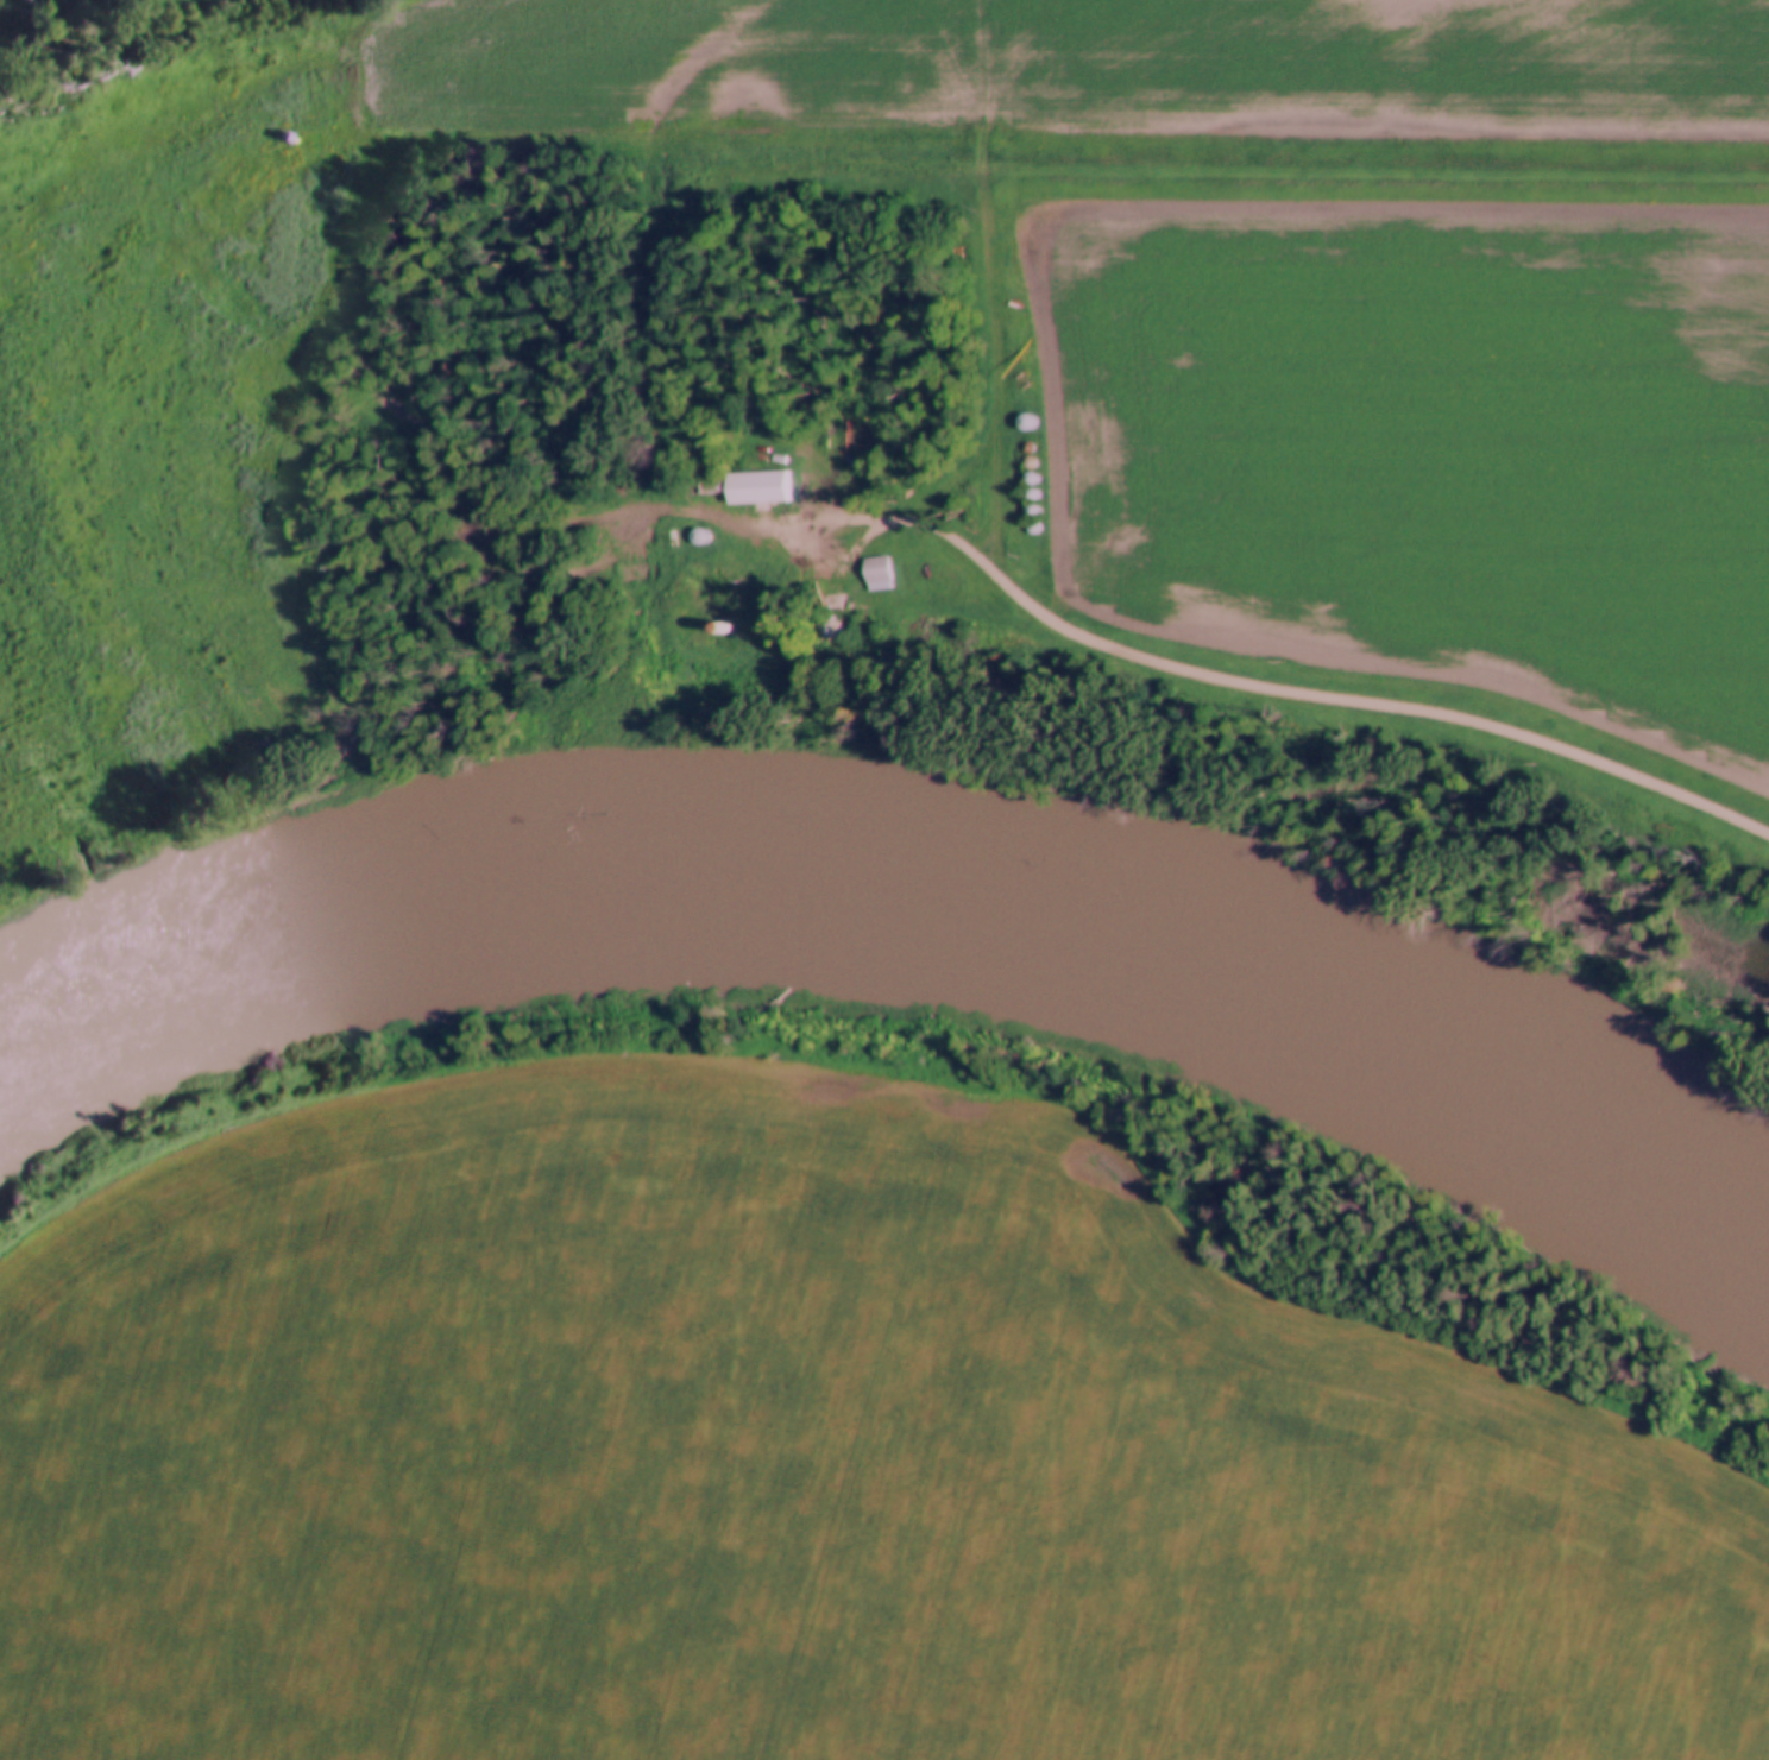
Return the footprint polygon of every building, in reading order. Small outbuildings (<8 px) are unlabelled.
[(798,502),(798,471),(737,472),(738,503),(798,502)] [(868,585),(898,585),(898,556),(868,556),(868,585)] [(707,619),(743,619),(743,580),(707,580),(707,619)]
